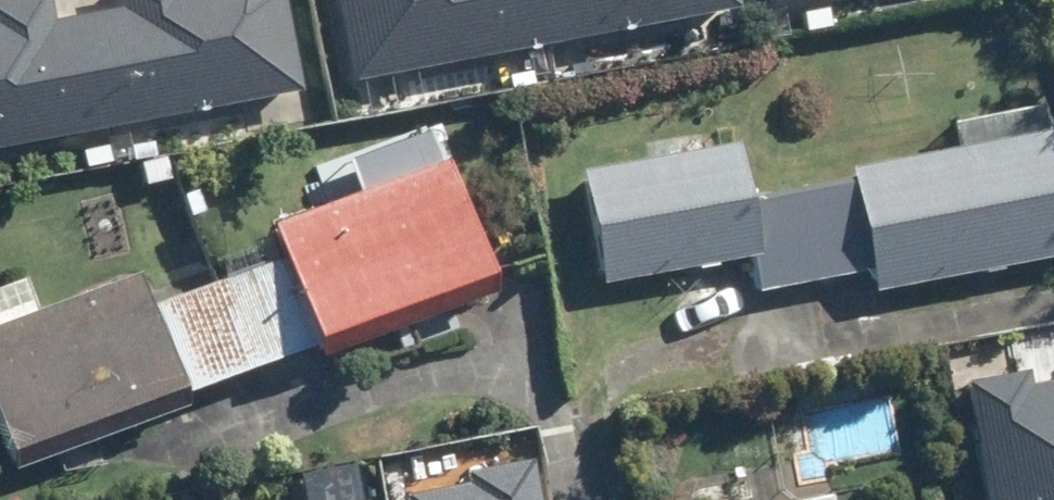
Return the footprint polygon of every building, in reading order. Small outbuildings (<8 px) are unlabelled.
[(274,0),(111,0),(112,6),(44,18),(41,0),(0,0),(0,143),(291,88),(274,0)] [(730,0),(327,0),(343,81),(731,5),(730,0)] [(806,192),(822,279),(874,269),(878,291),(1053,257),(1053,125),(852,164),(855,181),(806,192)] [(739,138),(579,169),(601,280),(748,252),(756,291),(822,279),(806,192),(751,202),(739,138)] [(167,157),(142,163),(146,183),(171,179),(167,157)] [(493,291),(447,158),(268,218),(283,261),(215,284),(244,369),(314,344),(317,352),(493,291)] [(0,319),(0,433),(11,466),(189,405),(184,388),(244,369),(215,284),(148,307),(135,272),(0,319)] [(973,465),(1053,451),(1053,442),(1038,349),(956,362),(973,465)]
